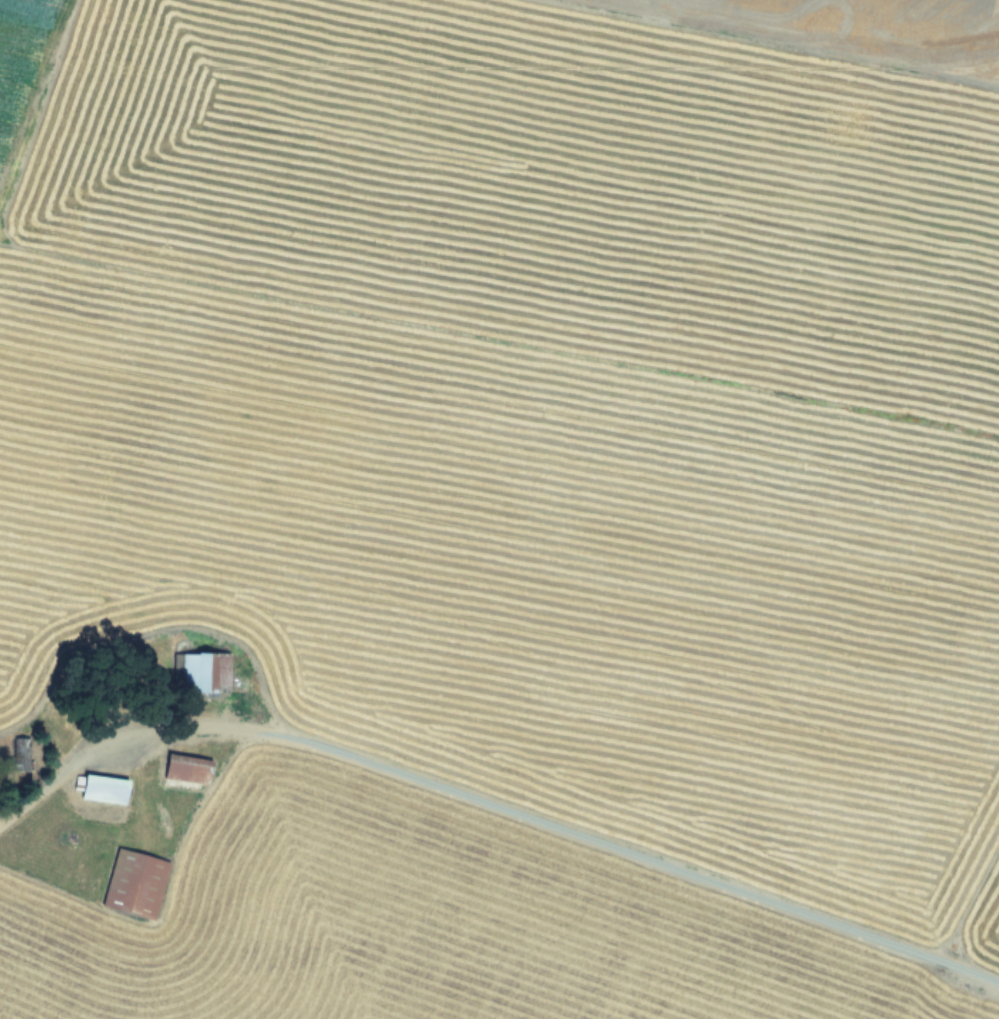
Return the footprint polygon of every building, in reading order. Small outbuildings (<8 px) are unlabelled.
[(180,654),(181,694),(228,693),(228,653),(180,654)] [(16,765),(26,765),(26,738),(17,738),(17,745),(16,745),(16,765)] [(163,787),(208,792),(211,759),(166,754),(163,787)] [(124,804),(128,781),(84,774),(80,797),(124,804)] [(102,908),(154,920),(168,861),(116,848),(102,908)]
